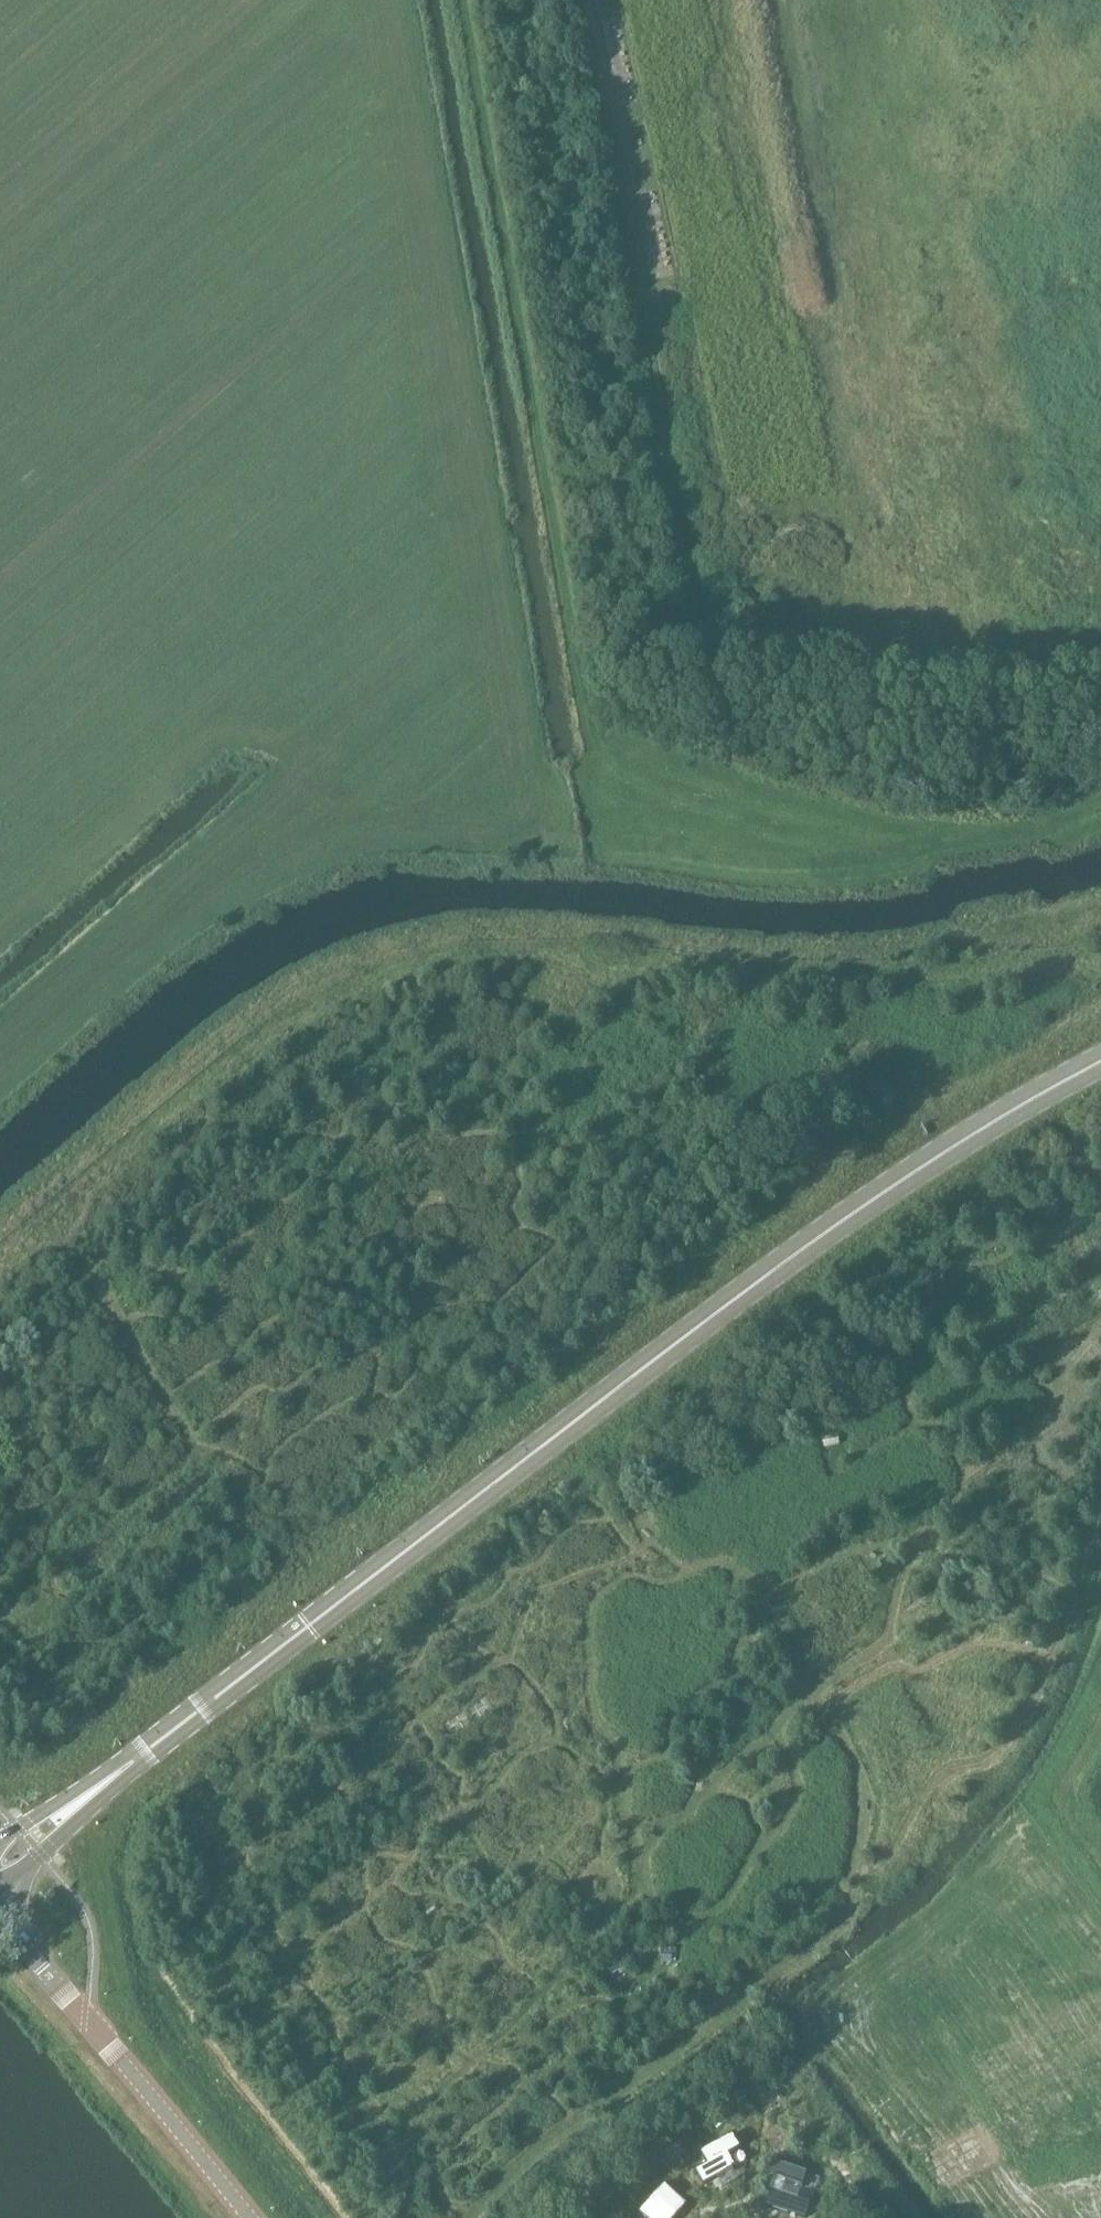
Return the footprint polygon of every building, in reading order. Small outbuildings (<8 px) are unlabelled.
[(708,2166),(697,2172),(704,2186),(736,2168),(729,2155),(741,2149),(733,2135),(701,2153),(708,2166)] [(766,2206),(803,2217),(806,2217),(810,2204),(799,2201),(808,2173),(773,2161),(769,2176),(775,2178),(766,2206)] [(640,2214),(645,2217),(676,2217),(687,2205),(666,2186),(640,2214)]
